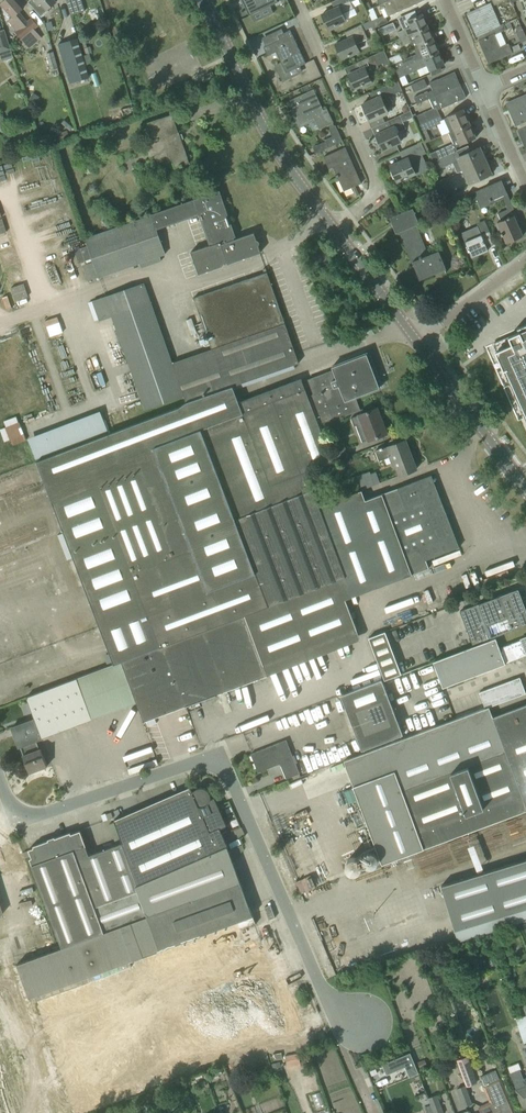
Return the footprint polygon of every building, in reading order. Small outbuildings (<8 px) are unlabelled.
[(17,30),(15,32),(22,40),(39,25),(31,17),(27,20),(19,11),(24,7),(18,0),(4,0),(0,3),(12,17),(8,20),(17,30)] [(41,17),(49,11),(47,9),(56,2),(55,0),(29,0),(28,1),(41,17)] [(71,15),(84,11),(81,0),(76,0),(75,0),(66,0),(71,15)] [(249,16),(278,2),(277,0),(242,0),(249,16)] [(354,8),(351,1),(353,0),(335,0),(333,1),(336,8),(322,14),(328,28),(346,20),(343,13),(354,8)] [(379,5),(381,9),(384,8),(388,16),(423,1),(423,0),(391,0),(379,5)] [(478,35),(480,40),(494,34),(494,35),(495,34),(493,28),(500,25),(500,24),(491,3),(469,13),(473,22),(471,23),(477,36),(478,35)] [(397,32),(400,39),(428,26),(425,21),(428,20),(425,13),(422,14),(422,13),(407,20),(410,26),(404,29),(397,32)] [(374,27),(375,28),(388,22),(385,15),(371,20),(374,27)] [(371,20),(361,25),(364,31),(374,27),(371,20)] [(378,29),(381,36),(396,29),(393,22),(378,29)] [(503,23),(500,24),(500,25),(493,28),(495,34),(506,29),(503,23)] [(335,44),(342,58),(360,50),(356,43),(367,38),(364,31),(361,25),(361,24),(347,31),(350,38),(335,44)] [(410,41),(413,48),(433,39),(428,26),(400,39),(402,44),(410,41)] [(521,43),(525,40),(525,37),(522,29),(516,32),(521,43)] [(2,61),(13,57),(4,30),(0,31),(0,55),(2,61)] [(280,40),(264,47),(268,55),(276,51),(286,72),(305,63),(290,31),(279,36),(280,40)] [(494,34),(480,40),(479,41),(485,54),(487,53),(491,62),(512,53),(508,43),(499,47),(494,35),(494,34)] [(77,37),(59,43),(71,83),(72,82),(78,80),(89,77),(86,64),(83,55),(77,37)] [(393,64),(396,70),(439,52),(433,39),(413,48),(416,54),(393,64)] [(79,42),(82,49),(87,47),(85,40),(79,42)] [(83,49),(85,55),(92,52),(90,46),(83,49)] [(352,80),(349,82),(352,89),(355,87),(355,88),(365,84),(372,81),(368,72),(378,68),(377,65),(382,63),(383,66),(390,63),(384,50),(365,58),(355,63),(358,70),(349,74),(352,80)] [(46,53),(50,70),(58,68),(53,51),(46,53)] [(439,52),(396,70),(399,77),(427,65),(430,71),(444,64),(439,52)] [(89,53),(83,55),(86,64),(92,62),(89,53)] [(203,82),(215,77),(213,72),(201,77),(203,82)] [(435,96),(460,85),(454,72),(429,83),(432,91),(428,92),(427,91),(414,97),(416,103),(428,98),(434,96),(435,96)] [(427,86),(424,79),(411,85),(414,92),(427,86)] [(362,104),(370,121),(389,112),(386,106),(393,103),(389,96),(402,90),(397,80),(369,93),(372,99),(362,104)] [(414,116),(417,125),(440,115),(437,110),(440,109),(466,98),(460,85),(435,96),(434,96),(428,98),(433,108),(414,116)] [(333,122),(327,108),(323,110),(313,89),(290,100),(296,114),(294,115),(299,127),(309,122),(308,120),(314,118),(319,129),(329,125),(330,128),(328,128),(332,136),(325,140),(328,147),(342,141),(335,125),(334,126),(333,123),(333,122)] [(33,94),(29,100),(35,104),(39,98),(33,94)] [(516,125),(525,121),(525,107),(525,106),(525,105),(525,94),(508,102),(512,112),(510,112),(516,125)] [(402,109),(403,113),(410,110),(407,104),(403,106),(402,109)] [(444,119),(450,132),(470,123),(469,123),(470,122),(471,121),(468,116),(467,115),(466,116),(463,110),(464,109),(463,109),(448,116),(444,119)] [(384,131),(376,135),(383,150),(402,141),(398,132),(406,128),(403,122),(413,117),(410,111),(381,124),(384,131)] [(143,140),(149,157),(166,151),(170,160),(171,160),(174,168),(180,166),(180,167),(183,166),(182,164),(188,161),(188,163),(189,163),(172,114),(148,122),(153,136),(143,140)] [(440,115),(417,125),(420,132),(443,122),(440,115)] [(516,125),(524,143),(525,142),(525,143),(525,121),(516,125)] [(430,153),(433,161),(457,150),(456,147),(476,137),(475,137),(469,124),(470,124),(470,123),(450,132),(448,132),(450,137),(453,143),(430,153)] [(67,130),(54,134),(56,140),(69,136),(67,130)] [(421,142),(403,150),(406,159),(390,165),(397,182),(409,176),(409,177),(415,174),(416,176),(429,170),(422,155),(429,151),(425,141),(421,142)] [(336,175),(335,175),(336,178),(338,177),(339,181),(344,179),(349,189),(361,183),(345,147),(324,157),(327,164),(331,162),(336,175)] [(457,173),(464,170),(486,160),(480,147),(460,156),(457,150),(433,161),(434,171),(452,163),(457,173)] [(486,160),(464,170),(469,183),(492,173),(486,160)] [(437,182),(438,189),(447,185),(444,179),(437,182)] [(500,220),(497,222),(506,243),(523,235),(514,216),(516,215),(501,180),(473,192),(481,209),(503,199),(507,209),(497,213),(500,220)] [(139,264),(160,256),(165,254),(157,229),(199,214),(209,245),(191,251),(198,274),(222,265),(221,263),(227,262),(228,264),(261,252),(258,245),(260,243),(259,241),(258,240),(256,239),(254,232),(234,239),(234,237),(236,236),(233,237),(230,227),(218,192),(85,238),(92,261),(98,277),(139,264)] [(446,204),(448,210),(454,207),(451,202),(446,204)] [(416,225),(419,224),(413,208),(391,217),(397,232),(396,233),(400,232),(412,262),(414,261),(421,276),(420,277),(444,268),(445,272),(446,271),(437,251),(429,254),(416,225)] [(463,237),(467,247),(472,257),(488,250),(487,247),(495,244),(489,231),(474,237),(472,233),(463,237)] [(186,402),(179,407),(233,386),(299,363),(267,272),(193,298),(211,348),(172,362),(144,282),(92,300),(99,321),(112,316),(144,409),(184,395),(186,402)] [(495,320),(504,318),(501,309),(493,311),(495,320)] [(22,337),(18,324),(0,330),(0,344),(22,337)] [(496,351),(503,370),(508,368),(510,373),(506,375),(510,385),(515,383),(517,388),(512,390),(517,400),(521,398),(523,404),(519,405),(525,421),(525,329),(508,336),(512,344),(496,351)] [(379,375),(393,371),(390,360),(382,363),(378,348),(372,349),(379,375)] [(482,357),(489,374),(497,370),(489,354),(482,357)] [(40,639),(53,674),(331,570),(277,426),(367,392),(357,366),(356,365),(355,364),(354,363),(353,363),(352,363),(266,396),(271,410),(0,512),(0,654),(40,639)] [(356,425),(362,442),(367,440),(386,433),(377,408),(351,418),(354,426),(356,425)] [(6,426),(0,428),(0,429),(3,440),(11,438),(13,443),(26,439),(19,415),(4,420),(6,426)] [(386,464),(391,462),(411,454),(405,439),(374,451),(379,461),(384,459),(386,464)] [(330,449),(335,461),(349,455),(344,443),(330,449)] [(411,454),(391,462),(393,469),(395,468),(398,476),(417,469),(411,454)] [(356,476),(362,490),(380,482),(376,472),(370,474),(369,471),(356,476)] [(346,576),(121,661),(144,721),(268,675),(264,665),(357,629),(345,599),(429,568),(426,560),(459,547),(432,475),(365,500),(362,490),(319,506),(346,576)] [(506,522),(512,517),(491,490),(485,494),(506,522)] [(465,632),(466,633),(468,632),(469,636),(467,637),(468,638),(469,637),(472,644),(525,624),(525,616),(523,607),(525,606),(525,605),(524,600),(521,602),(516,590),(491,599),(460,611),(467,631),(465,632)] [(499,647),(495,638),(433,662),(442,688),(505,664),(525,656),(525,637),(499,647)] [(376,658),(384,680),(401,673),(393,652),(376,658)] [(278,671),(271,673),(278,695),(284,693),(278,671)] [(35,719),(29,721),(36,740),(92,719),(77,678),(26,697),(35,719)] [(479,693),(485,708),(489,707),(525,693),(520,678),(479,693)] [(340,695),(362,750),(403,735),(382,679),(340,695)] [(493,717),(489,707),(485,708),(343,761),(382,864),(525,810),(525,705),(493,717)] [(39,749),(36,740),(29,721),(13,727),(12,727),(19,747),(20,746),(23,755),(29,773),(31,772),(32,773),(39,771),(39,769),(47,766),(41,749),(39,749)] [(257,769),(259,768),(260,771),(280,763),(286,778),(299,773),(286,740),(251,754),(257,769)] [(114,820),(122,842),(123,842),(137,883),(190,860),(227,845),(219,828),(226,825),(214,797),(210,799),(210,798),(210,797),(210,796),(210,795),(210,794),(210,793),(209,792),(208,791),(207,790),(206,789),(205,788),(203,788),(202,787),(200,787),(199,787),(198,788),(196,789),(195,789),(193,791),(192,792),(190,787),(189,787),(190,789),(116,821),(115,819),(114,820)] [(29,998),(34,996),(124,969),(122,963),(159,950),(159,949),(197,936),(237,922),(240,929),(253,924),(253,925),(256,924),(227,846),(227,845),(190,860),(137,883),(123,842),(122,842),(89,855),(80,830),(55,839),(55,838),(48,840),(49,842),(29,849),(32,858),(29,858),(62,947),(16,964),(29,998)] [(441,886),(444,895),(458,941),(525,920),(525,859),(441,886)] [(496,930),(499,938),(506,936),(503,928),(496,930)] [(517,1025),(523,1044),(525,1054),(525,1022),(517,1025)] [(444,1029),(454,1053),(463,1049),(458,1036),(455,1037),(450,1027),(444,1029)] [(284,1056),(286,1064),(286,1066),(300,1063),(298,1053),(284,1056)] [(411,1053),(382,1064),(386,1075),(405,1068),(409,1078),(419,1074),(411,1053)] [(459,1067),(465,1085),(466,1087),(476,1083),(469,1063),(459,1067)] [(519,1098),(523,1108),(525,1106),(525,1078),(523,1079),(520,1070),(510,1073),(516,1088),(515,1088),(519,1098)] [(479,1109),(480,1112),(512,1112),(510,1110),(511,1109),(497,1079),(494,1071),(480,1077),(483,1085),(482,1086),(490,1104),(479,1109)] [(166,1088),(169,1096),(179,1092),(175,1084),(166,1088)] [(472,1104),(466,1087),(465,1085),(456,1088),(463,1107),(472,1104)] [(431,1108),(433,1112),(443,1112),(437,1095),(427,1098),(431,1108)]
